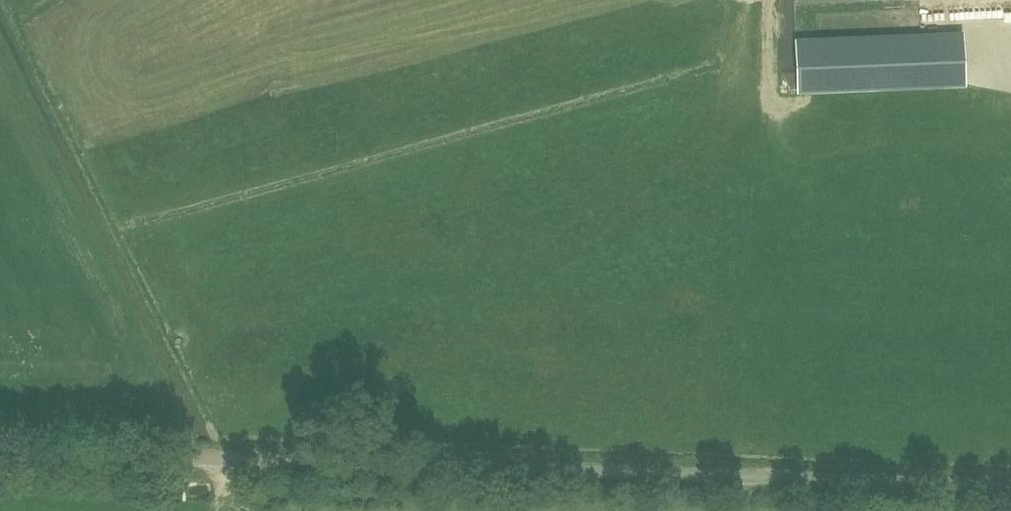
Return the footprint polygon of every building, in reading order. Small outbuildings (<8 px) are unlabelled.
[(799,91),(964,83),(962,34),(796,42),(799,91)]
